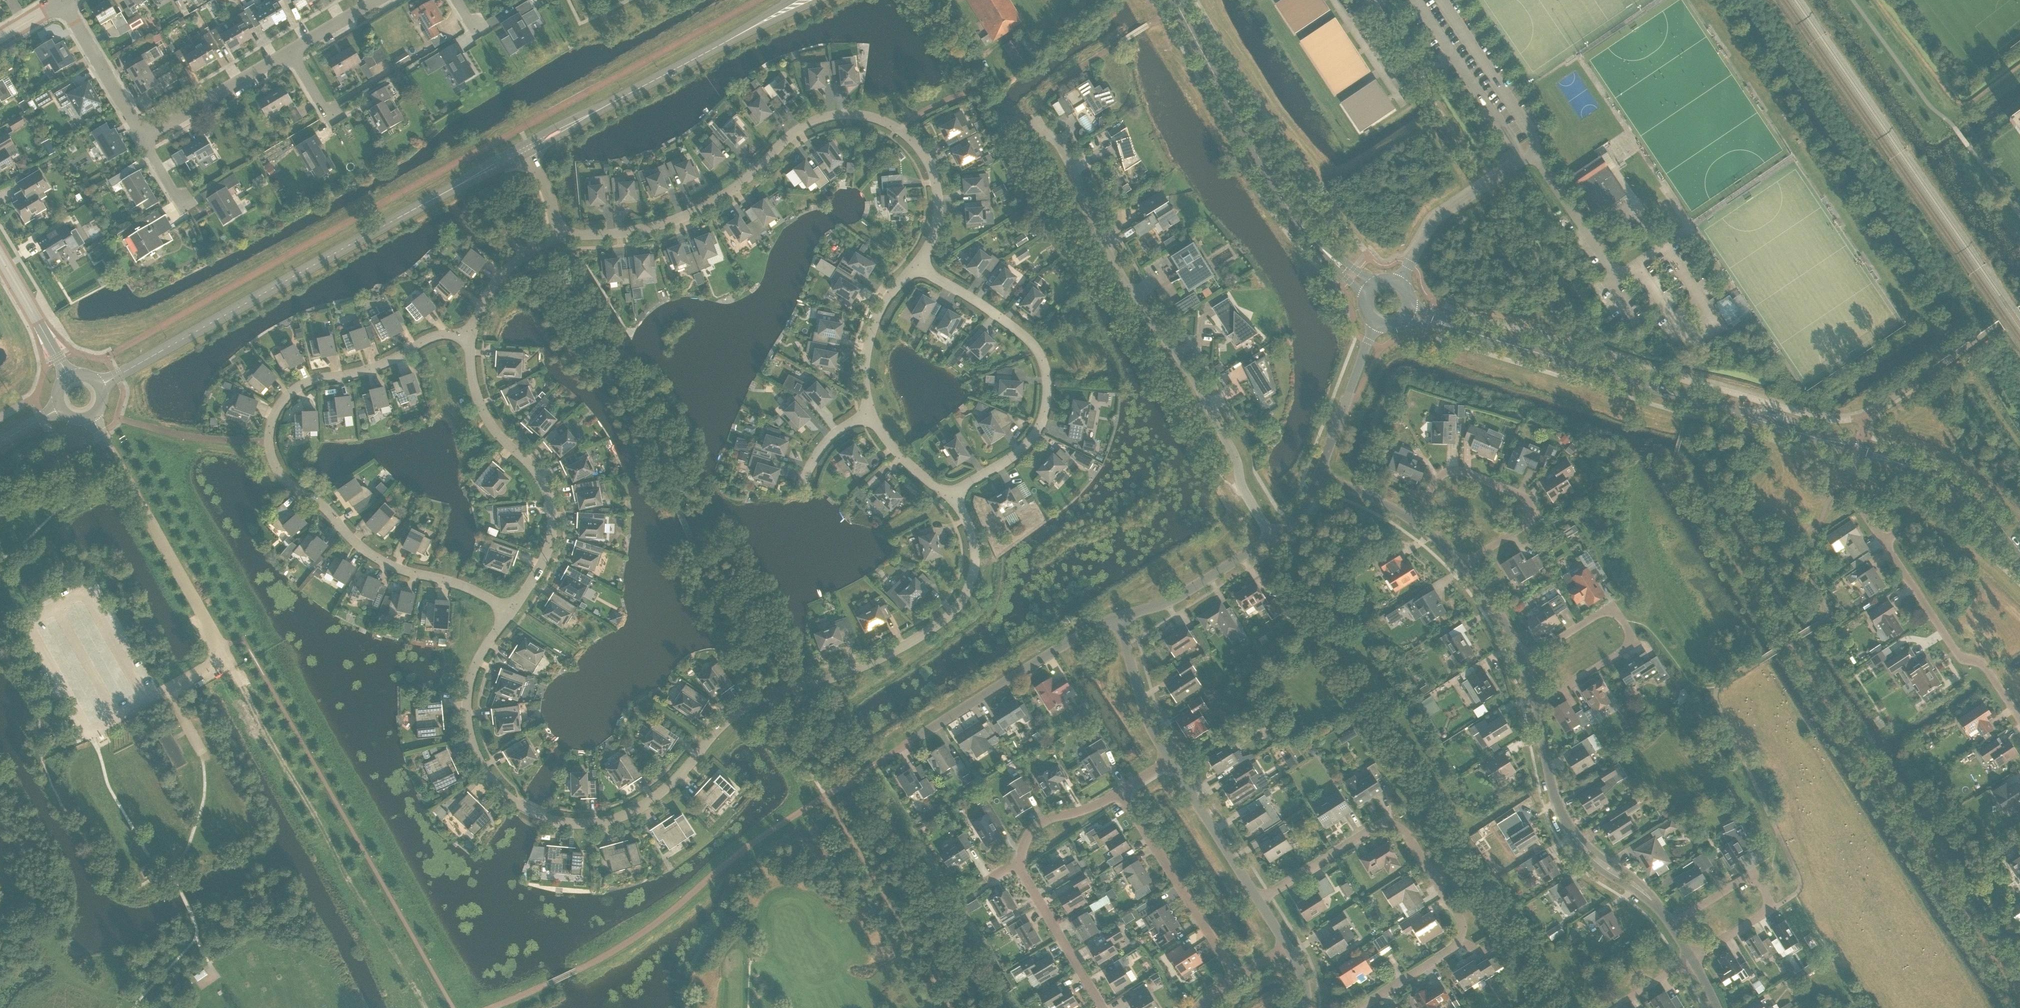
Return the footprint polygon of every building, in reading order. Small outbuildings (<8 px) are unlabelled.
[(128,7),(124,9),(130,19),(128,21),(133,29),(143,23),(139,17),(140,17),(134,6),(142,1),(143,4),(148,1),(148,0),(124,0),(128,7)] [(182,13),(187,10),(182,0),(179,0),(175,2),(182,13)] [(263,4),(266,8),(275,24),(286,18),(277,3),(282,0),(269,0),(263,4)] [(298,11),(309,4),(306,0),(292,0),(298,11)] [(444,20),(432,0),(411,12),(416,20),(421,17),(428,29),(423,32),(429,41),(439,35),(434,26),(444,20)] [(1022,21),(1009,0),(967,0),(993,41),(1015,27),(1014,26),(1022,21)] [(1329,11),(1322,0),(1285,0),(1279,4),(1297,32),(1329,11)] [(108,1),(92,10),(100,25),(110,19),(116,30),(127,23),(121,13),(117,15),(108,1)] [(509,36),(501,41),(506,50),(514,45),(517,49),(534,39),(524,23),(526,22),(528,16),(527,15),(534,11),(534,12),(535,11),(528,1),(515,8),(519,14),(502,24),(509,36)] [(266,8),(263,4),(256,8),(254,5),(244,10),(250,19),(255,16),(264,31),(275,24),(266,8)] [(238,26),(232,29),(241,44),(252,38),(246,28),(252,24),(244,12),(234,18),(238,26)] [(1338,93),(1369,72),(1336,21),(1304,41),(1338,93)] [(230,51),(241,44),(232,29),(226,33),(220,26),(211,32),(218,45),(224,41),(230,51)] [(192,43),(196,50),(205,66),(217,59),(211,49),(217,45),(209,33),(192,43)] [(75,61),(63,42),(55,46),(51,41),(35,51),(45,67),(49,64),(55,73),(75,61)] [(458,84),(474,74),(462,54),(464,53),(457,42),(421,64),(428,75),(446,64),(458,84)] [(134,80),(135,82),(151,73),(147,66),(162,57),(157,47),(145,54),(147,59),(128,70),(130,74),(128,75),(132,81),(134,80)] [(185,47),(175,53),(183,66),(189,63),(194,72),(205,66),(196,50),(191,54),(185,47)] [(360,62),(352,47),(328,61),(337,76),(360,62)] [(369,69),(387,58),(381,47),(363,57),(369,69)] [(410,59),(406,52),(393,60),(398,67),(410,59)] [(841,85),(850,84),(859,83),(858,72),(854,73),(853,67),(855,66),(854,58),(844,59),(844,61),(832,62),(834,74),(840,73),(841,85)] [(823,75),(830,74),(828,63),(816,64),(817,70),(809,71),(810,78),(805,78),(807,89),(815,88),(824,87),(823,75)] [(12,78),(17,75),(13,69),(13,68),(7,71),(11,78),(12,78)] [(155,81),(151,73),(135,82),(142,94),(161,83),(164,88),(177,81),(171,71),(155,81)] [(756,78),(751,82),(756,88),(761,84),(756,78)] [(1064,95),(1057,100),(1068,118),(1069,118),(1068,116),(1075,112),(1073,109),(1086,101),(1095,115),(1116,102),(1114,98),(1114,93),(1110,92),(1107,88),(1101,92),(1098,89),(1095,91),(1088,80),(1064,95)] [(791,98),(792,98),(799,93),(792,84),(789,87),(784,81),(778,86),(775,81),(765,88),(772,98),(777,94),(784,103),(791,98)] [(1363,131),(1394,110),(1376,82),(1344,103),(1363,131)] [(1,103),(12,97),(4,83),(0,85),(0,100),(1,103)] [(83,104),(87,111),(100,103),(92,90),(88,92),(84,86),(77,90),(72,83),(54,94),(62,107),(72,101),(76,108),(83,104)] [(376,106),(369,111),(372,117),(382,133),(403,120),(396,109),(389,113),(383,103),(394,96),(388,85),(370,96),(376,106)] [(290,120),(300,114),(290,96),(288,97),(283,88),(258,103),(266,117),(286,105),(289,110),(287,111),(290,120)] [(749,116),(756,124),(763,119),(770,114),(763,104),(769,100),(760,88),(750,95),(755,103),(749,107),(753,113),(749,116)] [(38,109),(53,100),(48,91),(33,100),(38,109)] [(440,107),(439,110),(441,113),(444,114),(447,112),(447,109),(446,106),(442,105),(440,107)] [(947,119),(937,124),(942,132),(946,140),(956,134),(960,140),(970,135),(968,130),(965,125),(967,123),(961,112),(953,116),(955,120),(949,123),(947,119)] [(2012,119),(2019,131),(2019,113),(2012,119)] [(720,129),(716,133),(723,142),(728,138),(736,147),(743,141),(750,135),(743,127),(745,125),(737,115),(725,125),(720,129)] [(1082,128),(1081,129),(1080,129),(1079,130),(1079,131),(1079,132),(1079,133),(1079,134),(1080,135),(1081,136),(1083,136),(1084,136),(1084,135),(1085,135),(1085,134),(1087,138),(1088,137),(1074,115),(1074,116),(1082,128)] [(13,131),(25,124),(21,117),(9,124),(13,131)] [(713,121),(708,125),(716,133),(720,129),(713,121)] [(105,125),(92,132),(109,160),(128,149),(116,129),(109,132),(105,125)] [(1124,171),(1141,161),(1132,146),(1126,127),(1110,137),(1118,149),(1124,171)] [(14,164),(10,157),(18,152),(7,134),(0,138),(0,172),(14,164)] [(970,161),(981,155),(975,144),(980,142),(976,134),(961,143),(964,148),(954,154),(958,162),(962,170),(972,165),(970,161)] [(204,135),(181,148),(182,150),(183,151),(185,155),(186,156),(189,161),(195,157),(198,161),(202,168),(211,162),(207,155),(213,151),(204,135)] [(703,162),(710,170),(716,164),(723,158),(715,149),(720,145),(713,136),(703,144),(707,148),(701,153),(706,159),(703,162)] [(317,146),(312,138),(296,148),(310,172),(313,170),(316,176),(314,178),(315,180),(334,168),(329,158),(326,160),(317,146)] [(825,147),(818,153),(825,162),(820,166),(830,181),(836,177),(831,170),(841,162),(835,153),(838,151),(834,145),(835,145),(832,142),(825,147)] [(982,158),(986,167),(994,163),(990,155),(982,158)] [(691,180),(699,176),(695,166),(691,168),(688,161),(681,164),(679,159),(667,164),(672,175),(678,172),(683,183),(691,179),(691,180)] [(1574,177),(1586,194),(1597,211),(1624,194),(1600,159),(1574,177)] [(798,167),(787,175),(797,189),(804,183),(807,187),(815,181),(819,187),(827,181),(817,168),(812,172),(805,162),(798,167)] [(659,193),(667,190),(662,179),(668,176),(664,165),(652,170),(655,176),(648,179),(650,185),(646,187),(651,197),(659,194),(659,193)] [(14,204),(25,223),(47,210),(38,195),(49,188),(39,171),(18,184),(26,197),(14,204)] [(123,180),(138,205),(143,203),(147,210),(157,203),(138,171),(126,178),(123,172),(108,180),(112,187),(123,180)] [(964,185),(965,194),(976,193),(977,199),(989,198),(987,174),(963,176),(964,185)] [(217,194),(209,199),(224,224),(241,213),(237,206),(226,189),(238,182),(234,175),(213,188),(217,194)] [(609,191),(608,176),(596,178),(597,186),(589,187),(590,194),(585,195),(586,206),(595,205),(604,204),(603,192),(609,191)] [(620,190),(621,202),(630,201),(639,200),(638,189),(633,190),(633,183),(625,184),(624,178),(612,179),(613,191),(620,190)] [(84,182),(78,185),(82,192),(88,188),(84,182)] [(902,188),(901,182),(889,183),(890,189),(888,190),(888,196),(881,196),(882,207),(889,206),(890,212),(895,212),(895,214),(901,214),(901,212),(906,211),(904,188),(902,188)] [(1003,184),(991,191),(995,197),(1007,191),(1003,184)] [(1127,184),(1121,187),(1125,193),(1131,189),(1127,184)] [(78,192),(71,196),(74,202),(82,198),(78,192)] [(1135,226),(1140,235),(1154,226),(1153,225),(1158,221),(1164,230),(1178,221),(1174,214),(1176,212),(1173,210),(1170,208),(1168,205),(1167,201),(1167,198),(1164,198),(1160,192),(1139,205),(1145,214),(1147,218),(1131,227),(1132,228),(1135,226)] [(759,203),(752,208),(759,218),(753,222),(760,232),(766,228),(764,226),(775,218),(769,209),(772,207),(769,201),(767,198),(759,203)] [(978,209),(966,210),(967,219),(966,219),(967,228),(978,227),(978,222),(984,222),(984,224),(993,223),(992,213),(990,213),(989,201),(977,202),(978,209)] [(145,227),(123,240),(137,262),(174,240),(167,229),(172,226),(166,215),(162,217),(158,210),(141,220),(145,227)] [(726,230),(730,236),(733,233),(740,242),(748,237),(752,243),(761,238),(751,223),(745,227),(739,217),(731,222),(724,227),(726,230)] [(71,232),(66,225),(48,236),(46,233),(36,239),(44,251),(47,249),(49,253),(49,254),(51,258),(49,260),(53,267),(63,260),(57,251),(67,245),(71,253),(80,247),(85,243),(76,229),(71,232)] [(498,232),(502,236),(506,232),(502,228),(498,232)] [(704,236),(696,240),(700,251),(694,253),(700,269),(706,267),(703,259),(716,255),(712,244),(716,243),(713,237),(714,237),(712,233),(704,236)] [(1023,233),(1015,238),(1020,244),(1027,239),(1023,233)] [(1219,287),(1220,286),(1212,274),(1214,272),(1205,258),(1203,259),(1190,238),(1189,239),(1193,245),(1173,257),(1185,276),(1171,283),(1172,283),(1182,278),(1190,291),(1213,276),(1219,287)] [(668,261),(672,260),(676,270),(685,266),(687,274),(697,270),(691,254),(685,256),(681,245),(672,249),(672,248),(664,252),(665,255),(666,255),(668,261)] [(1025,247),(1016,254),(1020,260),(1029,254),(1025,247)] [(486,262),(470,250),(458,268),(457,268),(471,278),(476,272),(477,273),(483,265),(486,262)] [(963,266),(970,271),(978,276),(985,267),(990,271),(998,260),(992,256),(990,259),(980,251),(973,260),(970,257),(966,263),(963,266)] [(867,277),(872,269),(877,262),(874,260),(873,260),(868,256),(865,260),(856,254),(851,262),(844,257),(839,266),(853,275),(857,270),(867,277)] [(636,269),(630,270),(632,287),(642,286),(641,278),(651,277),(650,266),(654,265),(653,259),(653,255),(644,256),(635,257),(636,269)] [(822,258),(816,268),(829,276),(835,267),(822,258)] [(622,284),(629,283),(627,270),(621,271),(619,259),(610,260),(601,261),(602,265),(603,272),(607,271),(608,282),(621,280),(622,284)] [(999,292),(1006,297),(1008,294),(1012,289),(1008,286),(1015,277),(1005,270),(1007,267),(1001,263),(993,273),(999,277),(991,287),(999,292)] [(854,298),(858,290),(848,284),(852,278),(837,269),(832,278),(838,282),(833,291),(842,296),(840,300),(846,303),(846,304),(849,306),(854,298)] [(463,285),(450,272),(435,288),(434,288),(446,300),(452,294),(454,295),(461,287),(463,285)] [(1027,311),(1027,312),(1038,320),(1045,311),(1037,306),(1043,297),(1033,289),(1035,286),(1030,282),(1022,293),(1027,297),(1020,306),(1027,311)] [(640,288),(632,289),(633,299),(641,298),(640,288)] [(435,309),(423,294),(406,308),(405,308),(416,321),(423,316),(424,317),(429,313),(435,309)] [(927,298),(919,294),(917,297),(917,298),(914,303),(918,305),(912,315),(921,320),(917,327),(925,332),(934,317),(928,313),(934,303),(927,299),(927,298)] [(1229,335),(1227,336),(1227,337),(1230,335),(1237,347),(1259,333),(1243,319),(1229,296),(1228,296),(1229,297),(1212,308),(1229,335)] [(1184,301),(1189,309),(1195,305),(1190,297),(1184,301)] [(403,331),(394,314),(388,317),(385,311),(371,318),(382,340),(390,336),(390,337),(398,333),(403,331)] [(643,311),(637,319),(639,321),(645,314),(643,311)] [(956,316),(948,311),(942,322),(936,318),(930,329),(936,333),(938,330),(949,336),(954,327),(958,329),(961,323),(962,323),(964,320),(956,316)] [(840,320),(834,319),(833,323),(822,320),(819,332),(815,331),(813,338),(826,341),(828,335),(839,338),(842,329),(844,321),(840,320)] [(1735,322),(1731,324),(1733,327),(1741,321),(1739,319),(1735,322)] [(370,326),(365,328),(369,340),(374,338),(370,326)] [(366,347),(369,346),(363,328),(343,335),(342,335),(348,352),(356,349),(357,351),(366,347)] [(971,338),(962,347),(968,352),(970,350),(979,358),(987,350),(990,353),(994,348),(995,348),(997,346),(991,340),(984,334),(976,342),(971,338)] [(310,341),(309,341),(313,358),(321,356),(322,358),(335,355),(331,336),(310,341)] [(835,363),(836,354),(825,352),(826,345),(809,342),(807,352),(815,353),(813,363),(824,365),(823,369),(829,370),(829,371),(833,371),(835,363)] [(275,355),(274,356),(282,371),(290,367),(291,368),(303,362),(294,345),(275,355)] [(496,351),(496,358),(500,358),(499,375),(520,376),(520,371),(523,372),(524,353),(496,351)] [(1266,355),(1246,368),(1250,375),(1249,375),(1261,401),(1264,399),(1265,400),(1276,393),(1266,355)] [(1219,372),(1224,369),(1221,363),(1216,366),(1219,372)] [(276,378),(262,365),(248,382),(247,382),(261,393),(266,387),(268,388),(276,378)] [(1227,385),(1232,382),(1227,373),(1221,377),(1227,385)] [(419,392),(413,374),(400,378),(401,380),(393,383),(400,405),(409,402),(407,396),(419,392)] [(997,375),(997,382),(1000,382),(999,395),(1010,396),(1010,400),(1017,400),(1020,401),(1022,383),(1010,382),(1010,375),(997,375)] [(792,377),(786,387),(799,394),(808,403),(813,399),(821,408),(827,402),(834,396),(831,393),(826,388),(823,391),(816,383),(811,378),(804,384),(792,377)] [(527,378),(517,383),(501,391),(501,390),(501,391),(502,394),(504,397),(507,395),(515,410),(534,401),(528,388),(521,391),(520,390),(530,385),(527,378)] [(388,406),(383,388),(370,391),(370,393),(362,395),(368,418),(369,418),(373,417),(377,415),(379,412),(381,408),(388,406)] [(1099,393),(1098,400),(1107,401),(1108,394),(1099,393)] [(226,414),(225,414),(248,422),(251,414),(253,415),(257,402),(240,396),(237,403),(230,408),(226,414)] [(521,423),(520,423),(523,425),(526,428),(526,427),(528,424),(541,436),(555,420),(544,410),(540,416),(538,414),(550,401),(545,396),(542,399),(521,423)] [(793,428),(796,431),(802,425),(809,419),(801,410),(806,405),(797,396),(792,400),(794,403),(784,412),(792,420),(789,423),(793,428)] [(331,424),(331,426),(331,425),(337,424),(341,421),(345,416),(352,415),(349,397),(336,399),(336,401),(327,402),(329,412),(323,413),(325,425),(331,424)] [(1071,424),(1069,438),(1080,440),(1083,426),(1085,426),(1092,428),(1093,422),(1095,411),(1088,410),(1089,404),(1073,401),(1069,423),(1071,424)] [(986,441),(988,444),(996,439),(995,439),(1003,434),(1002,433),(1002,432),(1001,428),(1011,422),(1006,415),(995,410),(989,414),(991,417),(980,424),(986,433),(983,435),(986,441)] [(296,439),(304,436),(310,431),(317,431),(316,412),(303,412),(303,415),(294,415),(296,439)] [(1455,444),(1456,416),(1443,415),(1443,423),(1433,422),(1433,443),(1455,444)] [(542,440),(546,446),(546,445),(549,443),(560,456),(579,441),(563,422),(542,440)] [(763,435),(767,436),(764,445),(756,443),(753,453),(770,458),(772,452),(783,455),(786,446),(786,447),(789,438),(785,437),(778,435),(780,430),(766,426),(763,435)] [(1494,459),(1501,442),(1486,436),(1487,433),(1471,426),(1466,439),(1474,442),(1472,448),(1486,454),(1485,456),(1494,459)] [(961,447),(967,444),(960,433),(954,437),(956,440),(945,447),(951,456),(947,458),(951,464),(953,467),(960,462),(968,457),(961,447)] [(747,451),(750,441),(738,438),(735,447),(747,451)] [(1086,442),(1084,451),(1094,453),(1096,445),(1092,444),(1092,443),(1086,442)] [(1554,447),(1545,443),(1540,454),(1550,458),(1554,447)] [(855,472),(858,477),(868,471),(865,465),(867,464),(854,445),(840,454),(844,459),(838,463),(844,472),(849,468),(853,473),(855,472)] [(1535,468),(1540,456),(1532,453),(1532,452),(1517,445),(1508,467),(1523,473),(1525,468),(1524,467),(1526,463),(1529,465),(1529,466),(1535,468)] [(1418,481),(1425,464),(1412,459),(1415,452),(1402,447),(1397,457),(1403,459),(1397,472),(1418,481)] [(560,461),(559,461),(562,467),(563,467),(566,465),(573,481),(595,470),(589,458),(590,457),(586,448),(560,461)] [(1037,471),(1049,483),(1053,478),(1058,483),(1065,475),(1060,470),(1064,466),(1063,464),(1068,458),(1060,450),(1054,456),(1052,455),(1037,471)] [(1075,451),(1070,456),(1079,464),(1088,469),(1093,460),(1083,455),(1075,451)] [(770,486),(773,488),(776,479),(778,470),(767,467),(769,461),(752,455),(749,465),(757,467),(754,477),(764,480),(763,484),(770,486)] [(498,466),(492,461),(492,462),(474,483),(489,495),(491,493),(494,496),(508,480),(495,469),(498,466)] [(1564,477),(1574,471),(1567,461),(1554,469),(1558,476),(1544,485),(1554,501),(1558,498),(1562,496),(1560,494),(1571,488),(1564,477)] [(354,479),(339,490),(346,501),(348,500),(353,507),(361,502),(364,507),(376,499),(372,493),(365,488),(358,485),(354,479)] [(572,485),(571,486),(573,492),(574,492),(574,495),(573,495),(575,503),(579,502),(580,508),(601,504),(600,499),(603,499),(599,480),(572,486),(572,485)] [(885,506),(890,510),(901,498),(884,483),(883,484),(878,480),(870,488),(875,493),(873,494),(878,499),(873,504),(881,511),(885,506)] [(1008,490),(988,501),(997,515),(1002,512),(1004,516),(1013,511),(1011,507),(1016,504),(1015,502),(1023,498),(1017,487),(1009,492),(1008,490)] [(379,510),(366,524),(376,533),(377,532),(384,538),(400,520),(399,520),(393,517),(396,514),(384,504),(379,510)] [(527,512),(527,505),(526,505),(497,508),(498,527),(501,526),(502,531),(523,529),(521,512),(527,512)] [(287,531),(292,537),(306,524),(297,514),(295,515),(290,509),(272,525),(278,529),(287,531)] [(604,533),(605,514),(601,514),(578,512),(577,512),(577,519),(581,519),(580,536),(601,537),(601,533),(604,533)] [(1855,557),(1867,549),(1858,536),(1859,535),(1851,523),(1828,538),(1836,550),(1846,543),(1855,557)] [(925,560),(941,556),(935,534),(933,534),(931,528),(920,531),(921,537),(919,538),(921,544),(916,545),(919,555),(923,554),(925,560)] [(411,530),(403,547),(415,553),(416,551),(424,555),(431,540),(431,539),(431,540),(411,530)] [(294,553),(300,556),(309,556),(315,561),(313,563),(313,564),(313,565),(314,566),(314,568),(315,569),(315,570),(324,559),(320,555),(327,546),(316,538),(315,539),(309,534),(293,552),(294,553)] [(287,538),(282,543),(286,548),(291,543),(287,538)] [(578,548),(573,564),(593,570),(595,565),(598,566),(603,548),(577,540),(576,540),(574,547),(575,547),(578,548)] [(516,557),(518,551),(492,541),(485,559),(488,560),(487,565),(506,572),(512,556),(516,557)] [(1302,560),(1307,557),(1301,548),(1296,551),(1302,560)] [(1396,590),(1418,577),(1409,563),(1404,566),(1401,561),(1402,560),(1397,552),(1380,563),(1385,571),(1386,570),(1389,575),(1387,577),(1396,590)] [(1587,569),(1595,563),(1587,552),(1579,557),(1587,569)] [(1520,582),(1538,571),(1530,559),(1526,561),(1521,554),(1502,565),(1511,579),(1516,576),(1520,582)] [(342,562),(334,558),(326,573),(345,584),(354,568),(343,561),(342,562)] [(568,574),(560,589),(579,599),(581,595),(584,596),(593,580),(592,579),(586,576),(568,566),(565,572),(568,574)] [(1870,597),(1886,586),(1874,568),(1864,575),(1859,568),(1846,577),(1851,584),(1858,579),(1870,597)] [(1562,576),(1570,590),(1578,602),(1585,598),(1589,604),(1604,595),(1588,570),(1574,579),(1569,572),(1562,576)] [(910,607),(926,591),(925,589),(931,583),(922,575),(916,581),(915,579),(910,583),(904,577),(887,594),(902,608),(907,603),(910,607)] [(359,576),(350,598),(351,599),(351,598),(359,598),(367,597),(374,600),(373,602),(374,607),(377,608),(382,595),(377,593),(381,582),(368,577),(367,579),(359,576)] [(1275,599),(1268,604),(1265,598),(1255,582),(1235,595),(1245,611),(1254,605),(1257,610),(1261,610),(1265,608),(1272,619),(1284,612),(1275,599)] [(1417,597),(1405,604),(1408,609),(1414,605),(1427,624),(1445,613),(1441,606),(1442,606),(1438,600),(1439,599),(1438,597),(1439,596),(1435,590),(1419,600),(1417,597)] [(388,616),(388,615),(396,615),(403,612),(410,614),(414,595),(401,592),(401,594),(392,592),(391,597),(385,595),(378,613),(387,615),(387,616),(388,616)] [(554,593),(553,592),(549,598),(550,599),(553,601),(544,615),(562,626),(564,622),(567,624),(577,608),(553,593),(554,593)] [(1555,615),(1567,607),(1559,595),(1539,608),(1542,612),(1527,621),(1537,636),(1560,622),(1555,615)] [(435,603),(427,602),(425,627),(426,627),(426,626),(434,625),(433,628),(447,629),(449,602),(436,601),(435,603)] [(1889,639),(1889,635),(1891,634),(1894,637),(1903,631),(1892,613),(1895,611),(1889,601),(1878,608),(1877,607),(1868,613),(1878,629),(1877,634),(1882,641),(1884,641),(1889,639)] [(890,616),(884,606),(879,609),(878,607),(872,610),(869,603),(860,608),(863,615),(857,618),(865,632),(885,621),(884,619),(890,616)] [(1248,636),(1243,628),(1244,628),(1237,617),(1232,620),(1221,604),(1199,618),(1206,628),(1212,624),(1219,622),(1227,635),(1235,631),(1241,640),(1248,636)] [(1397,610),(1387,616),(1392,624),(1402,618),(1397,610)] [(833,624),(829,626),(828,622),(818,626),(821,632),(815,634),(820,650),(842,642),(841,640),(849,637),(843,619),(833,623),(833,624)] [(404,623),(402,632),(410,634),(412,624),(404,623)] [(1180,632),(1167,639),(1177,654),(1196,642),(1186,626),(1179,631),(1180,632)] [(1474,653),(1462,634),(1464,632),(1460,626),(1441,638),(1457,664),(1474,653)] [(513,652),(512,652),(509,658),(532,673),(543,657),(540,656),(543,651),(525,640),(516,654),(513,652)] [(1871,658),(1888,647),(1884,649),(1880,644),(1871,651),(1874,656),(1871,658)] [(1888,647),(1871,658),(1876,665),(1886,659),(1885,656),(1891,652),(1888,647)] [(1928,692),(1941,684),(1929,666),(1931,665),(1926,657),(1917,663),(1914,658),(1916,657),(1910,648),(1895,657),(1901,666),(1902,666),(1905,671),(1904,671),(1909,678),(1911,676),(1920,691),(1918,692),(1927,699),(1930,695),(1928,692)] [(1648,674),(1650,678),(1659,673),(1663,679),(1669,675),(1665,669),(1659,672),(1647,652),(1639,657),(1639,656),(1626,664),(1627,666),(1619,672),(1628,686),(1648,674)] [(704,676),(700,679),(712,696),(726,686),(728,689),(734,685),(718,662),(702,674),(704,676)] [(1191,673),(1196,670),(1191,662),(1180,670),(1184,677),(1178,681),(1177,680),(1169,685),(1179,700),(1199,687),(1191,673)] [(1473,665),(1460,674),(1466,682),(1464,683),(1476,703),(1480,701),(1497,690),(1484,670),(1479,673),(1473,665)] [(501,668),(498,675),(499,675),(502,676),(497,692),(517,699),(518,694),(521,695),(527,677),(501,668)] [(1062,695),(1072,689),(1065,677),(1055,684),(1051,678),(1036,688),(1050,710),(1065,700),(1062,695)] [(1599,710),(1610,703),(1603,692),(1608,689),(1602,679),(1593,685),(1594,686),(1583,692),(1593,708),(1585,713),(1593,726),(1604,719),(1599,710)] [(705,706),(709,700),(685,684),(675,700),(677,702),(675,706),(692,718),(702,703),(705,706)] [(1677,701),(1680,706),(1690,699),(1684,689),(1680,691),(1680,693),(1680,694),(1680,695),(1680,696),(1679,698),(1679,699),(1678,700),(1677,701)] [(1432,696),(1418,706),(1426,718),(1440,709),(1432,696)] [(1189,735),(1194,731),(1197,736),(1209,728),(1206,724),(1207,723),(1200,712),(1207,708),(1201,698),(1190,705),(1195,712),(1180,722),(1189,735)] [(417,739),(441,737),(440,727),(438,727),(436,715),(442,715),(443,715),(441,701),(441,702),(427,703),(427,707),(415,709),(417,739)] [(1024,704),(1020,707),(1016,701),(995,714),(1000,722),(994,725),(1000,736),(1006,732),(1004,728),(1022,716),(1026,723),(1033,718),(1024,704)] [(1583,727),(1590,723),(1582,710),(1575,714),(1567,701),(1552,710),(1566,732),(1580,723),(1583,727)] [(1982,736),(1993,728),(1985,717),(1990,714),(1983,704),(1958,720),(1968,734),(1977,728),(1982,736)] [(491,709),(492,716),(496,715),(498,732),(519,729),(518,724),(521,724),(519,705),(491,709)] [(1090,719),(1084,709),(1078,713),(1084,723),(1090,719)] [(1489,745),(1511,731),(1503,717),(1489,726),(1485,720),(1471,729),(1475,736),(1480,732),(1489,745)] [(669,751),(679,737),(678,737),(655,721),(645,737),(647,739),(644,743),(662,755),(666,749),(669,751)] [(988,735),(991,741),(993,744),(999,740),(993,732),(988,735),(980,723),(957,738),(965,750),(972,745),(978,755),(990,748),(984,738),(988,735)] [(187,763),(171,733),(159,740),(175,769),(187,763)] [(509,755),(518,770),(536,759),(533,755),(536,753),(526,737),(502,751),(506,757),(509,755)] [(1100,755),(1109,749),(1102,738),(1085,749),(1090,756),(1083,761),(1094,778),(1108,769),(1100,755)] [(1596,751),(1588,738),(1579,743),(1573,747),(1571,748),(1575,755),(1568,760),(1576,773),(1593,763),(1589,756),(1596,751)] [(1999,766),(2017,754),(2008,741),(2000,746),(1995,740),(1979,751),(1986,762),(1993,757),(1999,766)] [(1497,743),(1491,747),(1494,752),(1500,748),(1497,743)] [(956,772),(965,766),(959,756),(953,759),(945,746),(946,745),(931,754),(932,754),(933,753),(934,756),(928,759),(935,771),(935,770),(941,767),(944,771),(943,772),(952,767),(956,772)] [(1252,754),(1244,757),(1239,750),(1232,755),(1227,747),(1210,758),(1219,773),(1232,765),(1235,770),(1255,757),(1252,754)] [(436,759),(424,764),(437,792),(458,782),(454,773),(452,774),(447,763),(452,761),(453,761),(447,748),(446,748),(447,749),(434,755),(436,759)] [(1505,775),(1515,769),(1503,749),(1481,763),(1485,769),(1489,766),(1500,783),(1507,778),(1505,775)] [(608,769),(619,787),(633,777),(635,781),(636,781),(642,777),(641,777),(626,753),(610,764),(612,766),(608,769)] [(1237,781),(1227,787),(1236,801),(1255,789),(1256,791),(1264,786),(1259,777),(1264,774),(1257,762),(1252,765),(1251,763),(1233,774),(1237,781)] [(1605,797),(1614,789),(1612,785),(1616,782),(1617,783),(1628,776),(1620,763),(1613,767),(1613,766),(1600,774),(1604,781),(1579,797),(1589,813),(1607,801),(1605,797)] [(1382,776),(1374,764),(1368,768),(1372,775),(1359,783),(1355,776),(1346,782),(1350,789),(1349,789),(1359,805),(1383,790),(1376,780),(1382,776)] [(1057,784),(1067,778),(1059,765),(1049,771),(1049,770),(1037,778),(1048,796),(1060,788),(1057,784)] [(901,768),(904,773),(898,777),(897,775),(896,776),(910,798),(911,797),(910,796),(919,790),(924,799),(935,792),(927,778),(920,782),(910,767),(903,771),(901,768)] [(571,771),(572,795),(589,794),(590,798),(589,798),(589,799),(597,798),(596,798),(596,780),(586,781),(586,773),(581,774),(581,771),(571,771)] [(736,790),(719,775),(713,782),(714,783),(706,792),(702,788),(701,788),(692,798),(692,799),(693,797),(704,807),(706,804),(716,813),(736,790)] [(1017,815),(1030,807),(1023,795),(1030,791),(1021,778),(1010,785),(1014,792),(1006,797),(1017,815)] [(2019,810),(2019,786),(2019,784),(2009,790),(2005,784),(1993,791),(1997,798),(2004,810),(2013,804),(2018,812),(2019,810)] [(468,793),(458,803),(461,806),(452,815),(474,836),(491,820),(483,813),(482,814),(473,806),(477,802),(478,801),(467,791),(467,792),(468,793)] [(981,792),(976,795),(981,803),(986,800),(981,792)] [(1339,818),(1351,811),(1339,792),(1327,800),(1328,802),(1315,810),(1324,825),(1337,816),(1339,818)] [(1252,831),(1262,825),(1266,830),(1265,831),(1282,820),(1280,821),(1270,805),(1269,806),(1263,796),(1251,803),(1255,810),(1244,817),(1252,831)] [(1640,808),(1635,800),(1613,813),(1617,819),(1604,827),(1614,843),(1636,829),(1628,815),(1640,808)] [(986,844),(1001,835),(991,820),(997,816),(989,803),(982,807),(988,816),(974,824),(986,844)] [(439,806),(434,811),(441,819),(447,813),(439,806)] [(1517,812),(1498,824),(1503,833),(1507,839),(1510,837),(1513,842),(1509,845),(1515,854),(1519,851),(1539,838),(1530,824),(1525,828),(1522,824),(1522,823),(1523,823),(1517,812)] [(661,822),(649,830),(650,831),(651,830),(659,842),(662,839),(669,850),(695,833),(682,814),(674,819),(675,821),(665,828),(661,822)] [(1664,835),(1676,828),(1672,821),(1660,828),(1664,835)] [(1096,827),(1086,834),(1092,843),(1096,841),(1100,848),(1105,845),(1120,835),(1113,824),(1099,832),(1096,827)] [(1269,840),(1260,846),(1266,854),(1268,853),(1271,858),(1277,855),(1278,857),(1284,852),(1283,851),(1289,848),(1285,842),(1287,840),(1283,834),(1289,830),(1285,824),(1271,833),(1275,839),(1270,842),(1269,840)] [(1746,851),(1752,847),(1742,825),(1723,834),(1727,843),(1727,844),(1728,846),(1721,850),(1731,865),(1739,860),(1738,859),(1747,853),(1746,851)] [(1471,835),(1475,841),(1482,836),(1478,831),(1471,835)] [(966,851),(973,846),(964,833),(956,838),(959,843),(941,854),(951,869),(964,860),(965,861),(971,858),(966,851)] [(1120,853),(1130,847),(1123,836),(1108,846),(1115,856),(1108,861),(1111,867),(1124,859),(1120,853)] [(1650,874),(1656,870),(1658,874),(1669,868),(1666,864),(1669,862),(1664,852),(1665,852),(1661,846),(1666,843),(1661,836),(1656,840),(1655,839),(1639,849),(1640,851),(1640,853),(1642,856),(1643,856),(1645,859),(1642,861),(1650,874)] [(642,864),(636,842),(626,845),(627,847),(615,850),(614,844),(600,847),(600,848),(601,848),(605,861),(609,860),(612,872),(642,864)] [(1390,872),(1400,865),(1395,858),(1396,857),(1388,843),(1362,860),(1369,870),(1378,864),(1380,867),(1385,864),(1390,872)] [(580,875),(582,852),(572,852),(572,854),(560,853),(561,847),(561,846),(547,845),(547,846),(548,846),(547,860),(551,860),(550,873),(580,875)] [(1704,870),(1712,865),(1704,853),(1697,858),(1693,860),(1697,867),(1686,874),(1685,872),(1674,879),(1679,887),(1680,887),(1685,894),(1706,881),(1700,870),(1703,868),(1704,870)] [(1545,883),(1560,873),(1549,856),(1541,862),(1536,855),(1520,865),(1526,875),(1536,868),(1545,883)] [(2009,864),(2017,877),(2019,876),(2019,877),(2019,857),(2009,864)] [(1075,867),(1072,862),(1066,866),(1062,859),(1043,870),(1050,882),(1066,872),(1070,878),(1082,871),(1078,865),(1075,867)] [(1147,884),(1152,881),(1139,860),(1131,865),(1127,859),(1114,868),(1118,874),(1124,870),(1137,890),(1136,895),(1138,899),(1151,891),(1147,884)] [(154,871),(150,864),(141,869),(145,876),(154,871)] [(1090,883),(1085,874),(1072,882),(1076,889),(1060,898),(1068,913),(1087,901),(1082,893),(1091,888),(1088,884),(1090,883)] [(1321,899),(1335,890),(1327,877),(1316,884),(1320,891),(1298,905),(1307,920),(1327,907),(1321,899)] [(1415,906),(1422,901),(1416,891),(1417,890),(1409,878),(1385,893),(1393,905),(1403,899),(1410,908),(1406,911),(1409,916),(1418,911),(1415,906)] [(1565,913),(1571,915),(1575,912),(1573,910),(1586,902),(1574,883),(1565,889),(1560,882),(1548,890),(1555,900),(1562,896),(1565,901),(1563,902),(1562,908),(1565,913)] [(994,898),(990,901),(1000,918),(1004,924),(1016,917),(1012,911),(1017,908),(1014,901),(1013,902),(1006,891),(994,898)] [(1094,911),(1111,901),(1107,895),(1090,905),(1094,911)] [(2009,910),(2018,924),(2019,923),(2019,903),(2009,910)] [(1151,906),(1139,913),(1146,923),(1150,930),(1156,926),(1173,915),(1167,905),(1155,912),(1151,906)] [(1609,940),(1623,932),(1610,912),(1601,919),(1596,911),(1584,918),(1591,930),(1599,925),(1609,940)] [(1422,918),(1419,912),(1400,924),(1406,932),(1414,928),(1423,943),(1442,931),(1435,920),(1436,920),(1431,913),(1422,918)] [(1085,940),(1098,932),(1087,913),(1071,922),(1076,930),(1078,929),(1085,940)] [(1347,942),(1356,937),(1348,925),(1350,923),(1344,913),(1330,922),(1337,932),(1339,930),(1340,932),(1323,943),(1327,949),(1326,949),(1331,957),(1339,952),(1339,953),(1349,947),(1347,942)] [(1160,933),(1154,936),(1160,947),(1172,939),(1178,935),(1175,929),(1180,926),(1173,915),(1156,926),(1160,933)] [(1028,948),(1041,940),(1030,922),(1025,925),(1021,919),(1008,927),(1014,936),(1019,933),(1028,948)] [(998,921),(992,924),(996,930),(1002,927),(998,921)] [(1790,945),(1797,941),(1785,922),(1773,929),(1781,941),(1774,946),(1782,958),(1793,950),(1790,945)] [(1113,944),(1124,937),(1118,926),(1104,934),(1108,940),(1091,950),(1099,963),(1118,952),(1113,944)] [(1555,927),(1546,933),(1552,941),(1560,936),(1555,927)] [(1383,934),(1373,941),(1384,959),(1395,952),(1383,934)] [(1766,959),(1778,951),(1769,938),(1762,942),(1757,934),(1746,942),(1757,958),(1763,954),(1766,959)] [(1174,961),(1183,975),(1185,978),(1197,970),(1195,967),(1203,962),(1193,947),(1186,951),(1182,945),(1166,955),(1172,963),(1174,961)] [(1730,977),(1737,973),(1742,981),(1753,973),(1746,962),(1740,965),(1731,951),(1718,959),(1724,969),(1717,973),(1723,981),(1730,977)] [(1365,975),(1372,970),(1368,964),(1371,962),(1365,952),(1340,968),(1351,984),(1358,979),(1360,983),(1367,978),(1365,975)] [(1021,965),(1011,971),(1017,982),(1027,976),(1034,972),(1040,984),(1052,977),(1050,974),(1057,969),(1058,970),(1050,956),(1035,965),(1032,959),(1021,965)] [(1117,969),(1106,975),(1116,992),(1124,988),(1124,987),(1132,982),(1137,979),(1131,969),(1126,972),(1123,967),(1130,964),(1125,956),(1114,963),(1117,969)] [(1485,979),(1497,972),(1489,960),(1478,967),(1475,962),(1467,967),(1466,965),(1458,970),(1459,972),(1455,975),(1464,989),(1471,984),(1473,986),(1478,983),(1477,981),(1484,977),(1485,979)] [(1802,970),(1797,974),(1800,980),(1801,980),(1806,977),(1806,976),(1802,970)] [(204,971),(195,978),(198,982),(207,976),(204,971)] [(1770,984),(1765,976),(1760,979),(1766,987),(1770,984)] [(1765,989),(1759,980),(1753,984),(1759,993),(1765,989)] [(1133,1007),(1159,1007),(1150,994),(1149,995),(1146,990),(1148,989),(1144,983),(1134,989),(1140,1000),(1131,1005),(1133,1007)] [(1057,1007),(1058,1007),(1072,1007),(1079,1004),(1069,988),(1062,992),(1058,986),(1043,995),(1050,1007),(1056,1007),(1057,1007)] [(1415,997),(1421,1007),(1437,1007),(1436,1006),(1449,997),(1442,986),(1429,994),(1426,990),(1415,997)] [(1677,995),(1670,1000),(1665,992),(1652,1001),(1656,1007),(1685,1007),(1677,995)] [(1451,1000),(1456,1007),(1457,1007),(1460,1006),(1455,997),(1451,1000)]
